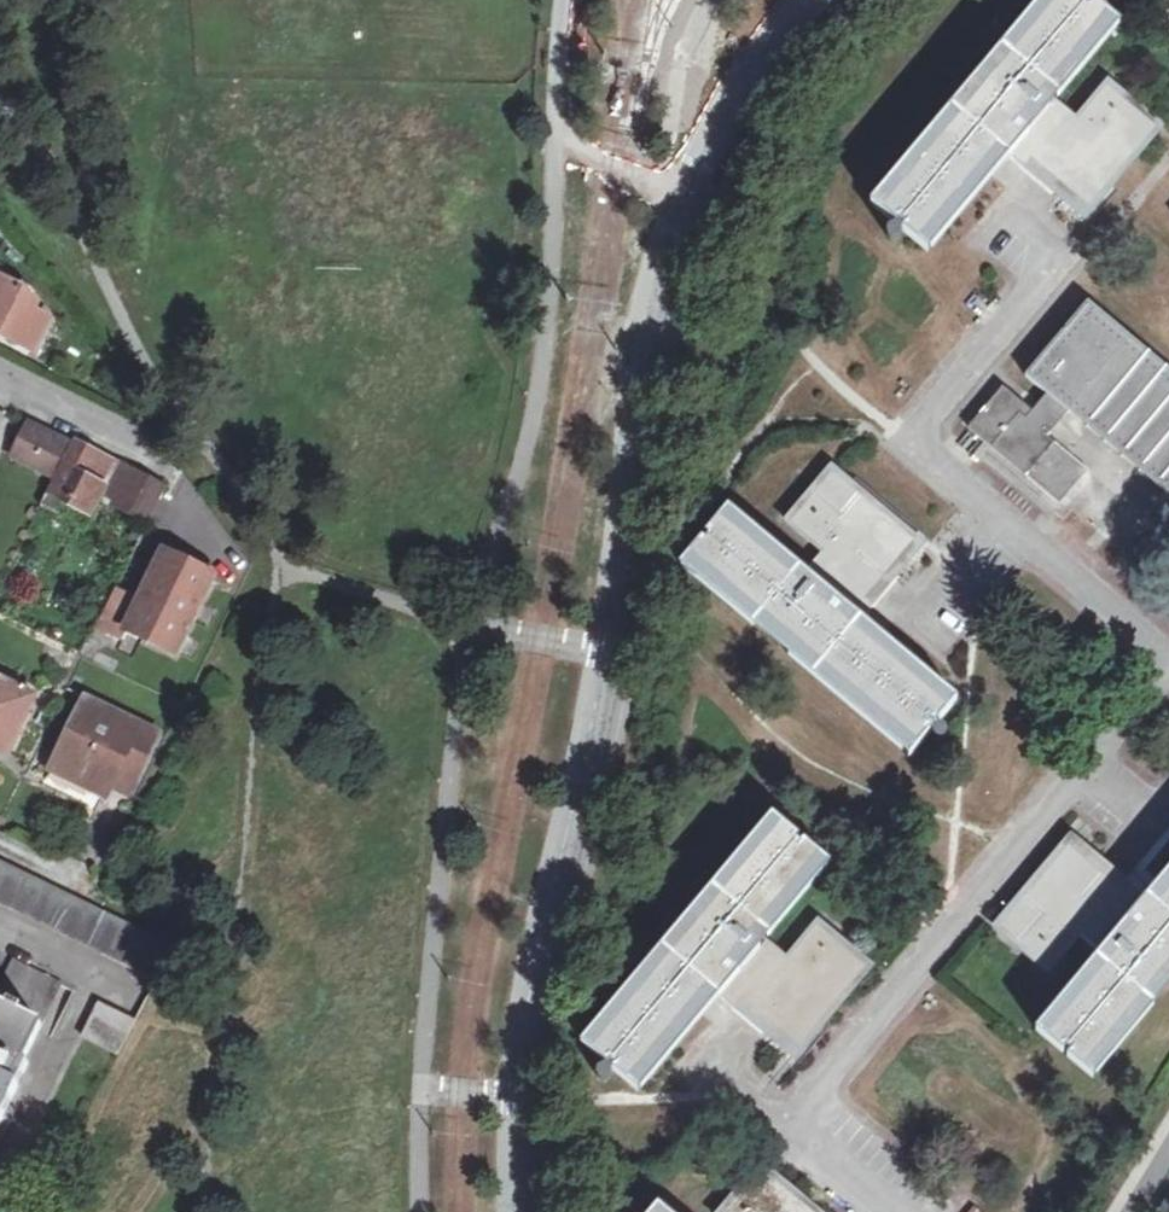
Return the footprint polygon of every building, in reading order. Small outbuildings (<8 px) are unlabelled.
[(1061,184),(1091,210),(1160,127),(1108,85),(1080,119),(1053,98),(1117,21),(1096,4),(1093,8),(1088,2),(1090,0),(1056,0),(880,208),(901,226),(904,224),(909,227),(907,231),(927,248),(1007,154),(1026,170),(1041,153),(1061,170),(1055,179),(1061,184)] [(1053,193),(1061,184),(1055,179),(1061,170),(1041,153),(1026,170),(1053,193)] [(34,302),(24,289),(0,277),(0,335),(13,341),(34,302)] [(34,302),(13,341),(27,348),(44,315),(34,302)] [(1090,304),(1027,377),(1046,395),(1069,413),(1070,414),(1075,408),(1168,487),(1168,369),(1090,304)] [(1048,437),(1055,429),(1032,411),(1022,402),(1003,387),(968,429),(1060,505),(1089,471),(1048,437)] [(1046,395),(1032,411),(1055,429),(1069,413),(1046,395)] [(3,455),(43,474),(60,440),(21,421),(3,455)] [(63,442),(47,475),(34,500),(77,521),(96,484),(108,490),(106,496),(142,514),(158,482),(66,437),(63,442)] [(43,474),(47,475),(63,442),(60,440),(43,474)] [(862,620),(874,604),(858,591),(875,570),(884,577),(888,571),(916,540),(832,470),(789,522),(824,551),(800,581),(795,578),(802,569),(729,508),(680,568),(909,759),(958,699),(862,620)] [(119,532),(111,548),(123,553),(134,533),(127,530),(124,534),(119,532)] [(125,632),(174,656),(212,579),(164,555),(125,632)] [(858,591),(874,604),(897,579),(888,571),(884,577),(875,570),(858,591)] [(21,702),(0,692),(0,744),(21,702)] [(66,767),(62,775),(100,794),(104,787),(122,795),(151,735),(80,700),(50,758),(66,767)] [(46,767),(62,775),(66,767),(50,758),(46,767)] [(634,1087),(716,991),(762,937),(827,861),(806,844),(804,846),(799,841),(801,839),(781,822),(588,1048),(609,1067),(613,1063),(618,1067),(615,1071),(634,1087)] [(1069,846),(1001,927),(1052,970),(1082,936),(1104,954),(1109,958),(1105,963),(1104,962),(1075,996),(1043,1034),(1038,1030),(1037,1030),(1063,1052),(1066,1049),(1072,1053),(1068,1056),(1089,1074),(1168,978),(1168,884),(1152,903),(1149,899),(1134,887),(1118,904),(1097,888),(1106,877),(1100,871),(1069,846)] [(155,979),(171,946),(78,900),(0,862),(0,903),(155,979)] [(1107,864),(1100,871),(1106,877),(1097,888),(1118,904),(1134,887),(1107,864)] [(764,1017),(773,1024),(781,1031),(801,1048),(869,968),(819,924),(789,959),(769,943),(762,937),(716,991),(723,997),(737,1008),(751,991),(771,1008),(764,1017)] [(0,949),(0,1103),(4,1095),(11,1097),(19,1080),(13,1078),(60,979),(0,949)] [(751,991),(737,1008),(765,1033),(773,1024),(764,1017),(771,1008),(751,991)] [(119,1051),(136,1017),(95,996),(79,1031),(119,1051)] [(764,1167),(727,1211),(816,1211),(764,1167)]
